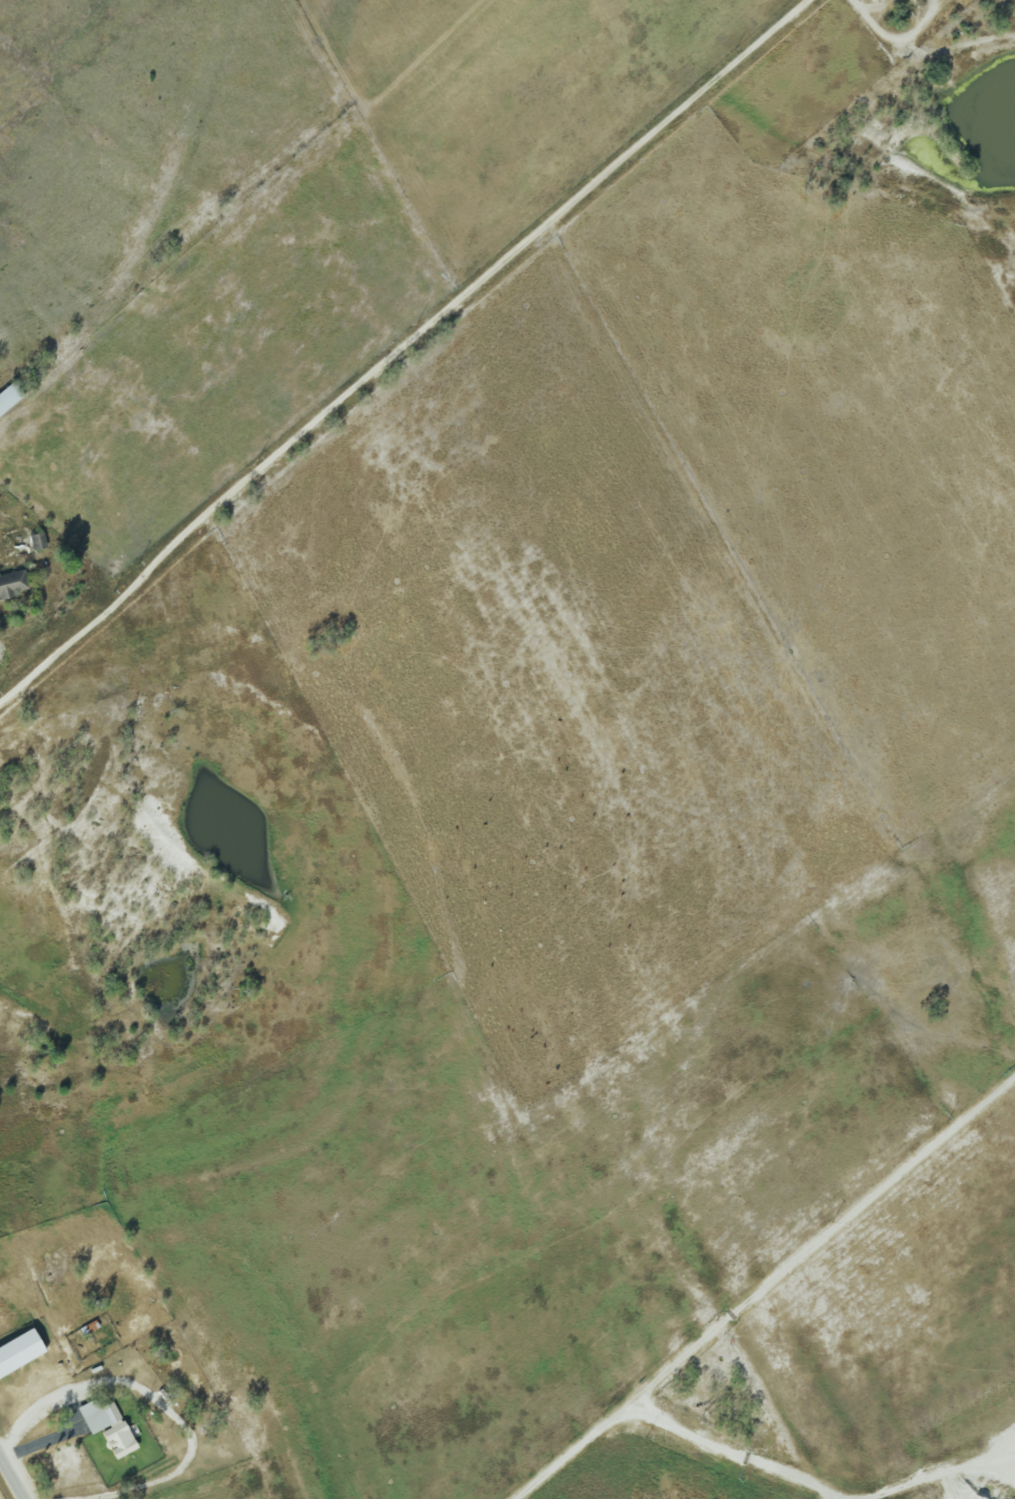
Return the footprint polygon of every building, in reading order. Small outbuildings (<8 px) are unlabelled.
[(25,397),(14,383),(0,394),(0,416),(25,397)] [(30,590),(25,569),(0,576),(0,598),(30,590)] [(46,1354),(34,1330),(0,1347),(0,1376),(46,1354)]
